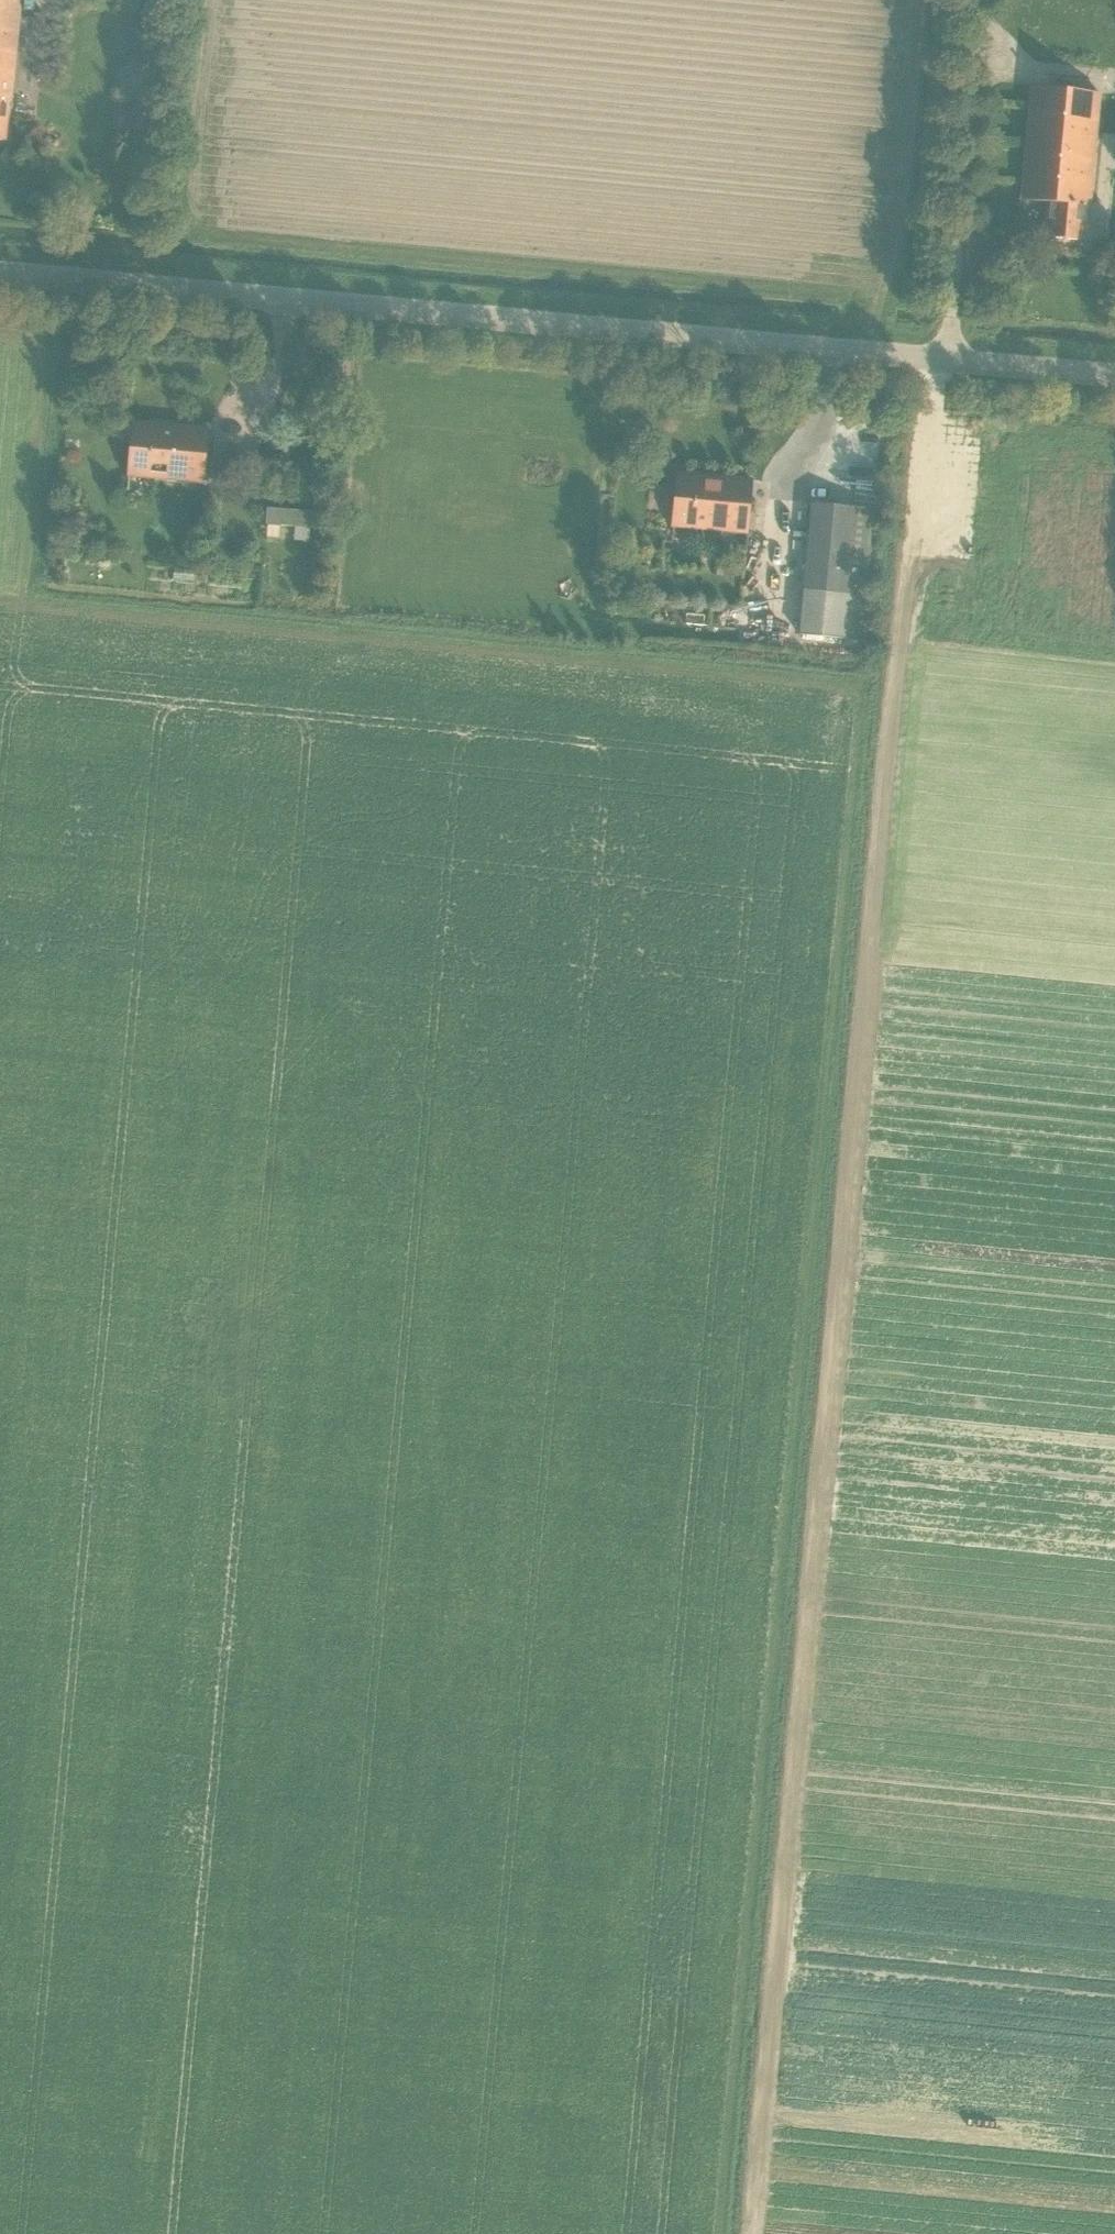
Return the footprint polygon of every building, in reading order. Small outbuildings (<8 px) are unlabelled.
[(6,140),(10,99),(13,99),(22,0),(0,0),(0,140),(6,140)] [(1091,201),(1101,92),(1034,85),(1023,198),(1050,200),(1047,236),(1083,239),(1086,201),(1091,201)] [(214,389),(208,407),(219,411),(225,392),(214,389)] [(130,476),(204,482),(209,427),(136,421),(130,476)] [(755,478),(721,475),(679,472),(675,526),(752,532),(755,478)] [(800,634),(864,639),(878,508),(813,503),(812,503),(800,634)] [(293,540),(308,541),(309,527),(310,528),(311,511),(265,508),(264,524),(294,526),(293,540)] [(705,614),(687,613),(687,624),(704,625),(705,614)]
